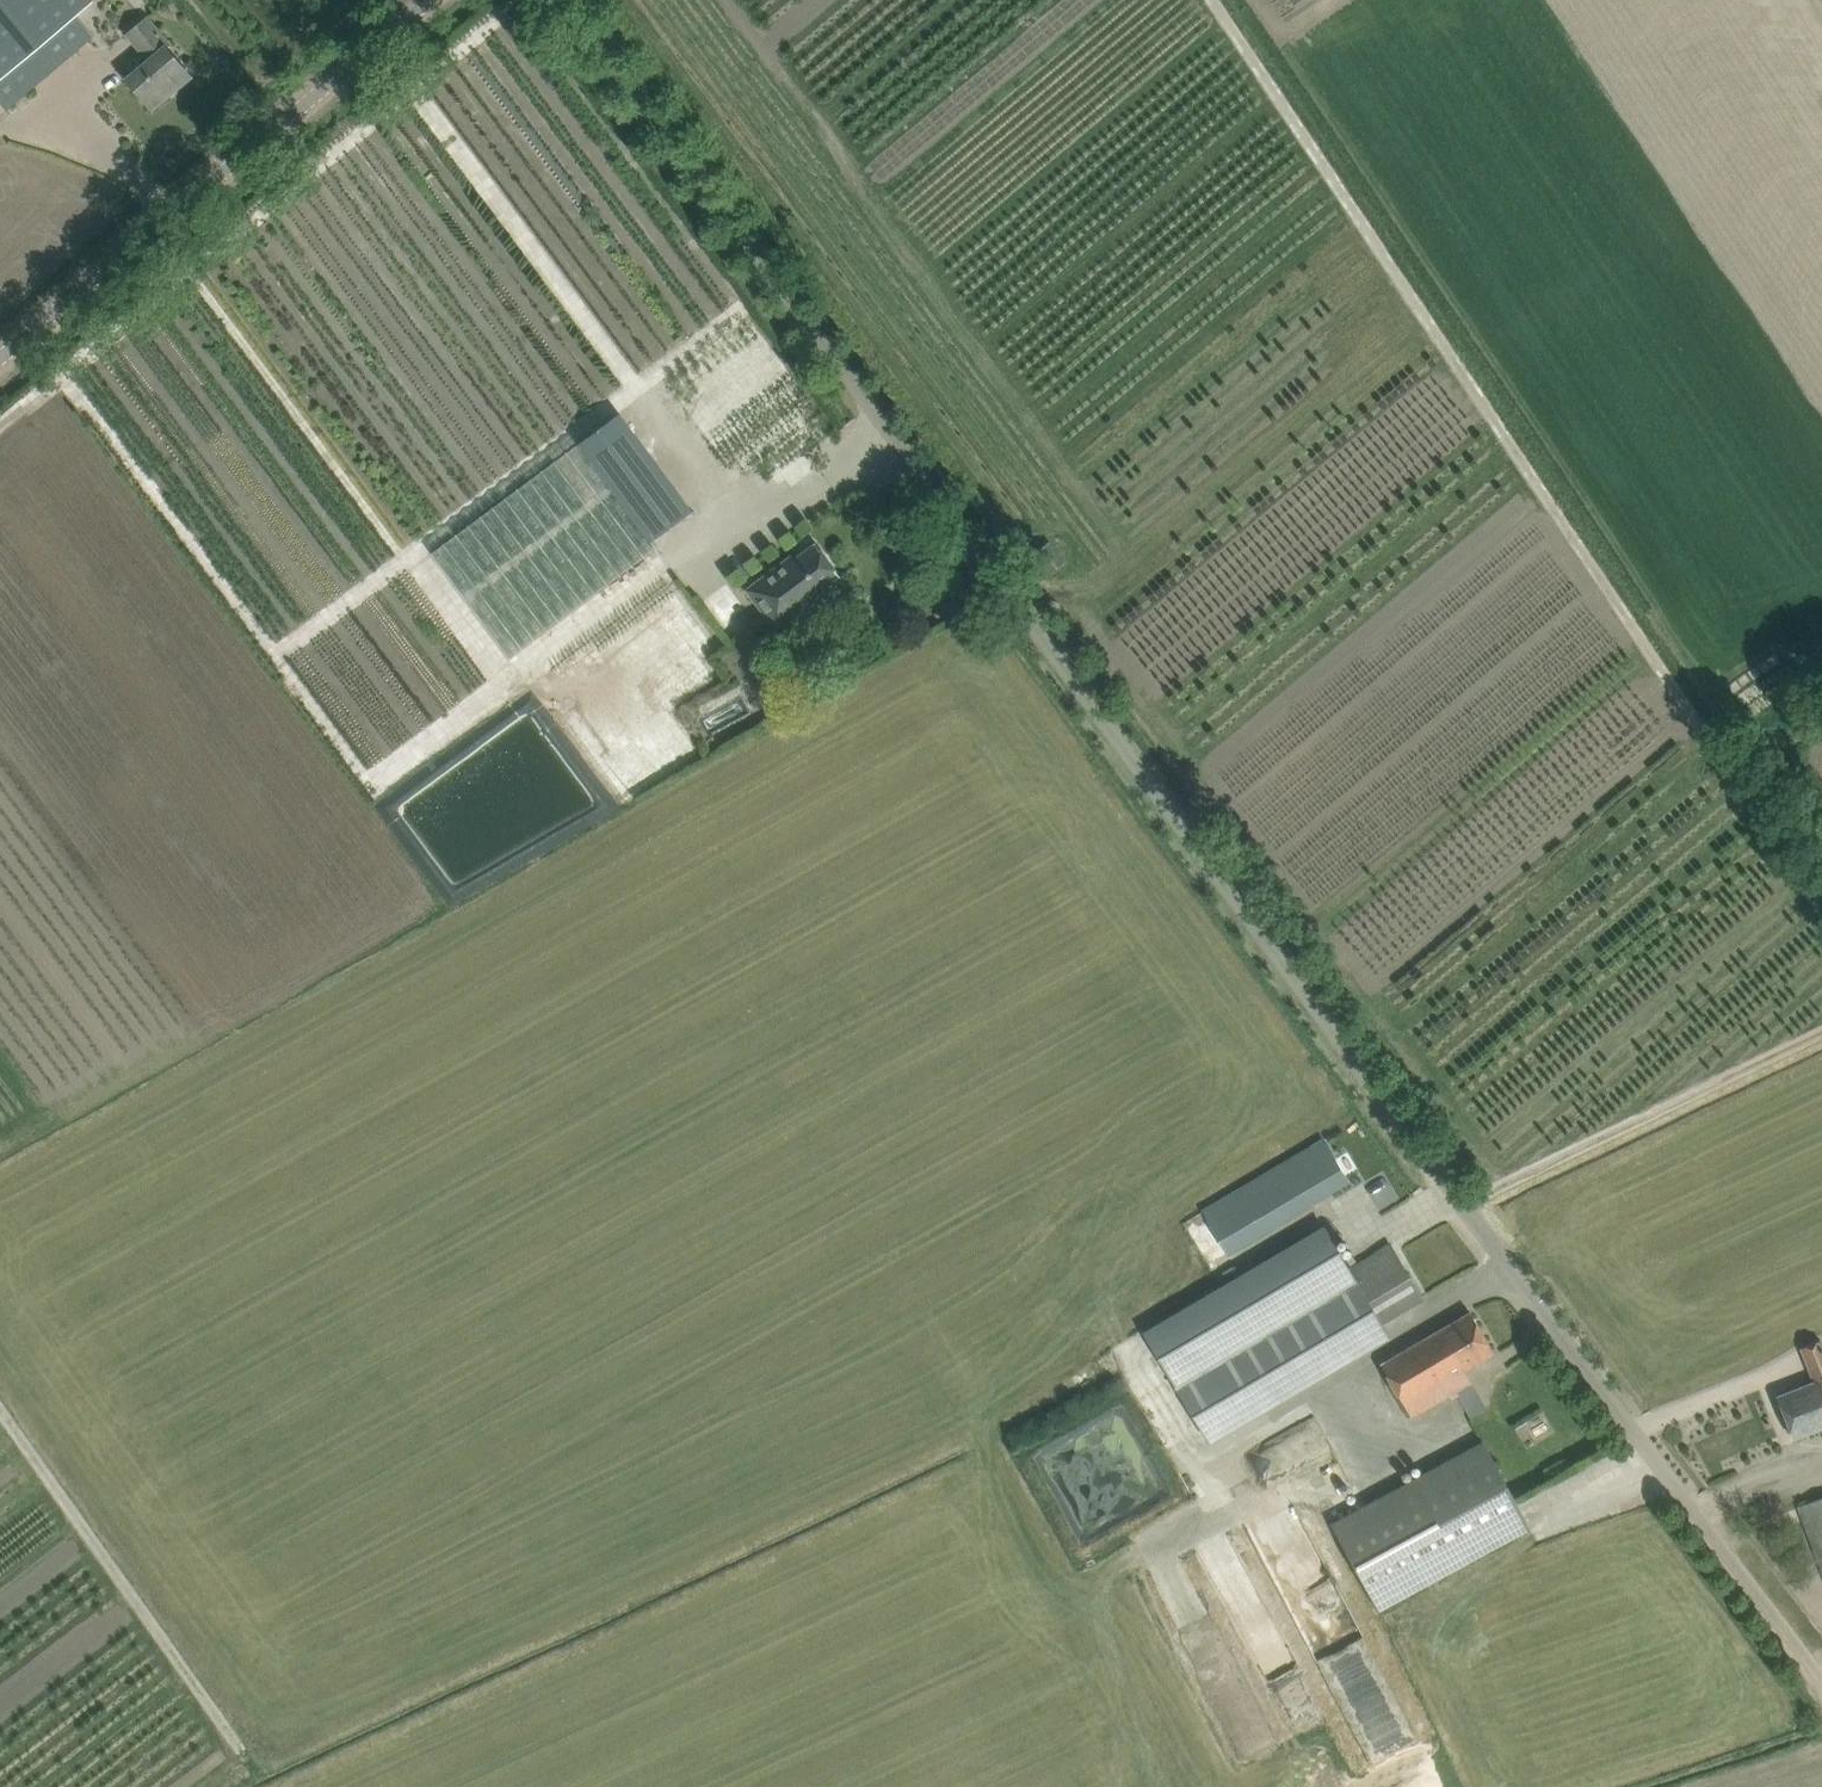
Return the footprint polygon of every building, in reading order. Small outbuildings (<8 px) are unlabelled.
[(7,107),(92,36),(75,16),(93,1),(92,0),(0,0),(0,100),(7,107)] [(170,43),(155,25),(148,17),(128,34),(149,60),(127,77),(138,90),(153,108),(169,95),(167,92),(188,75),(190,77),(191,76),(167,47),(170,43)] [(432,552),(510,657),(658,546),(653,540),(693,510),(692,509),(690,510),(619,414),(621,413),(620,412),(432,552)] [(1036,551),(1052,573),(1066,563),(1050,541),(1036,551)] [(811,597),(841,574),(817,542),(797,557),(795,554),(748,589),(777,628),(813,600),(811,597)] [(755,671),(768,660),(747,634),(734,645),(721,655),(740,681),(755,671)] [(1324,1139),(1204,1211),(1228,1252),(1348,1180),(1324,1139)] [(1382,1324),(1350,1268),(1325,1225),(1144,1332),(1207,1438),(1387,1333),(1382,1324)] [(1382,1324),(1425,1299),(1393,1243),(1350,1268),(1382,1324)] [(1382,1363),(1412,1416),(1450,1394),(1453,1398),(1459,1395),(1456,1390),(1472,1381),(1465,1369),(1494,1352),(1471,1311),(1382,1363)] [(1820,1340),(1802,1347),(1815,1381),(1778,1396),(1794,1438),(1821,1427),(1821,1344),(1820,1340)] [(1381,1610),(1535,1528),(1488,1440),(1334,1523),(1381,1610)] [(1821,1568),(1821,1497),(1799,1506),(1821,1568)]
